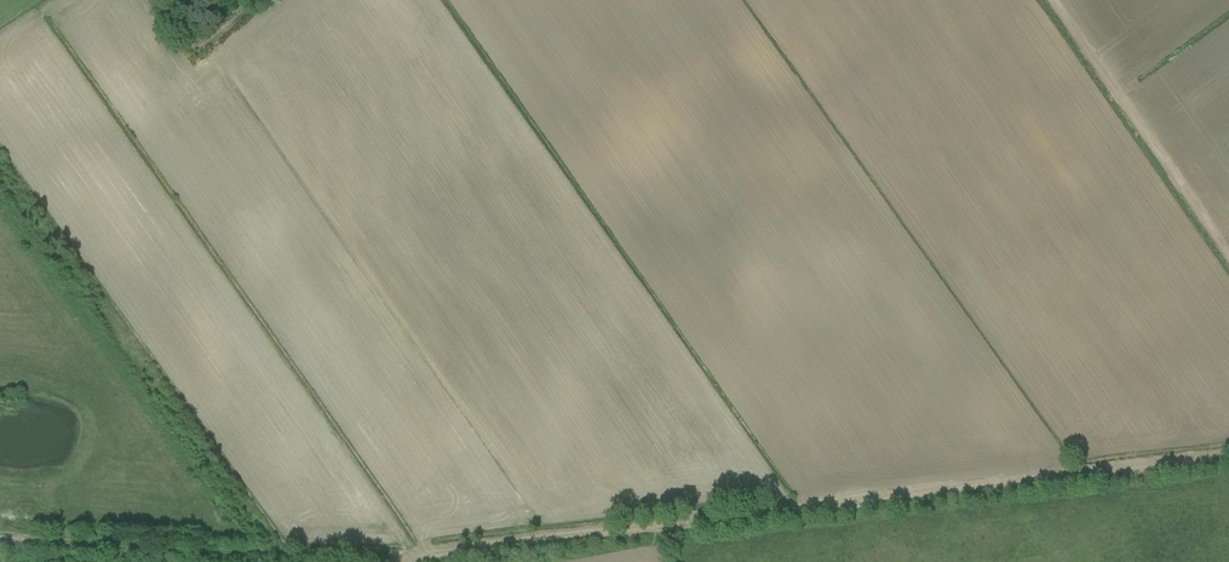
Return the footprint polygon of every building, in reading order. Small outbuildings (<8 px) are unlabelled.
[(702,519),(716,515),(713,508),(700,512),(702,519)]
